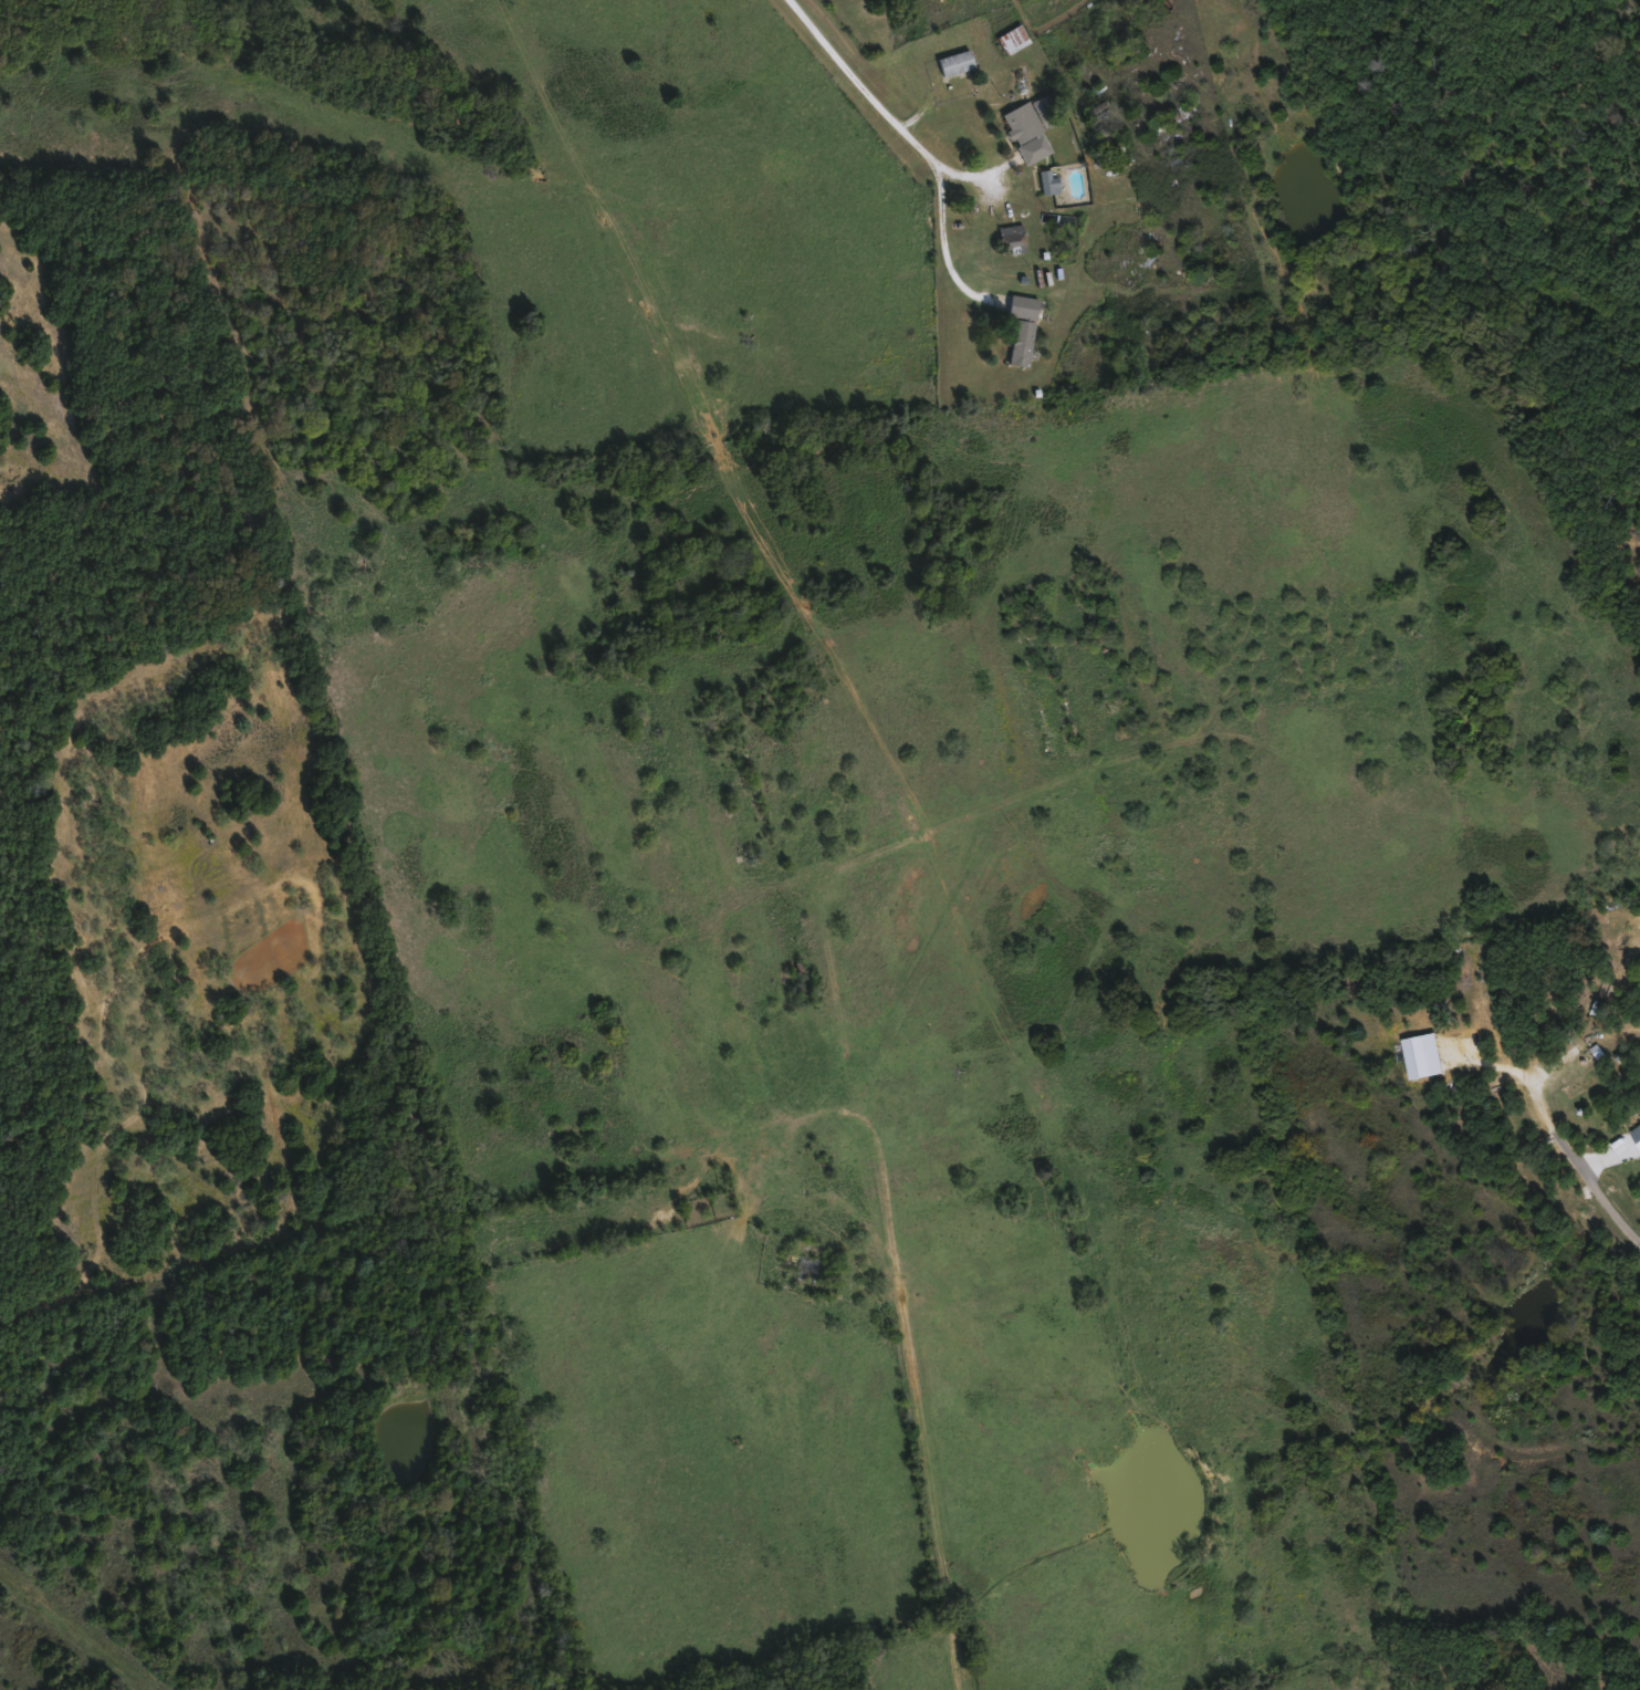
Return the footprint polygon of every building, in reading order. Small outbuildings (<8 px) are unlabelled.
[(1020,45),(1011,31),(1022,23),(1032,39),(1020,45)] [(979,66),(943,77),(938,59),(972,48),(979,66)] [(1027,164),(1005,112),(1033,101),(1055,152),(1027,164)] [(1042,169),(1059,169),(1059,191),(1042,191),(1042,169)] [(1026,247),(1002,247),(1002,225),(1026,225),(1026,247)] [(1041,298),(1032,366),(1012,364),(1019,316),(1012,315),(1014,294),(1041,298)]
